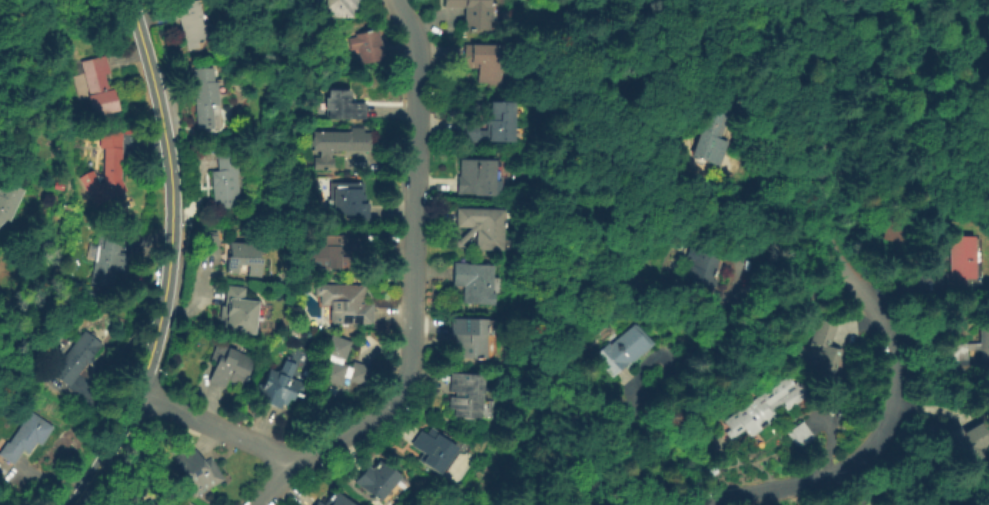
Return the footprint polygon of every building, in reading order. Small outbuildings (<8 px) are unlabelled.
[(331,17),(332,0),(359,0),(359,11),(355,11),(355,17),(331,17)] [(446,9),(446,0),(493,0),(494,21),(491,21),(491,30),(466,30),(466,9),(446,9)] [(198,1),(209,40),(200,42),(199,37),(186,40),(180,18),(175,20),(172,8),(198,1)] [(349,38),(377,30),(385,58),(356,66),(349,38)] [(504,45),(504,84),(480,83),(480,68),(465,68),(466,45),(504,45)] [(94,119),(80,63),(106,57),(120,112),(94,119)] [(214,67),(214,80),(217,80),(218,103),(212,103),(213,126),(197,127),(194,67),(214,67)] [(366,103),(366,118),(328,118),(328,110),(326,110),(326,97),(328,97),(329,89),(350,90),(349,103),(366,103)] [(732,142),(723,167),(694,156),(715,98),(737,106),(725,140),(732,142)] [(458,142),(459,111),(490,112),(490,103),(516,104),(515,144),(458,142)] [(365,126),(365,132),(371,132),(372,150),(351,150),(351,153),(332,151),(332,156),(336,156),(336,169),(315,167),(316,156),(320,156),(320,152),(312,151),(312,132),(351,133),(353,127),(365,126)] [(122,177),(128,189),(98,206),(81,176),(94,169),(101,181),(104,180),(105,146),(101,146),(102,129),(124,130),(122,177)] [(241,204),(217,206),(214,169),(221,169),(220,153),(239,151),(241,172),(239,172),(241,204)] [(495,160),(495,196),(474,196),(474,194),(458,194),(459,176),(461,176),(461,160),(495,160)] [(3,218),(0,221),(0,183),(2,179),(22,188),(7,220),(3,218)] [(366,181),(366,203),(372,202),(371,216),(365,216),(365,221),(351,221),(351,216),(335,216),(335,183),(348,183),(366,181)] [(913,222),(907,242),(891,237),(902,206),(910,209),(907,220),(913,222)] [(505,210),(503,251),(476,250),(477,232),(459,247),(455,243),(472,228),(457,227),(457,208),(505,210)] [(128,254),(125,270),(116,268),(113,286),(91,282),(101,225),(124,229),(119,252),(128,254)] [(221,234),(219,253),(202,252),(204,233),(221,234)] [(359,233),(359,253),(343,253),(343,255),(352,255),(352,269),(315,269),(315,233),(359,233)] [(983,235),(981,277),(972,277),(971,295),(951,295),(951,273),(954,272),(956,234),(983,235)] [(261,243),(259,256),(261,257),(259,275),(247,274),(248,264),(238,263),(237,273),(226,272),(227,255),(230,255),(231,240),(261,243)] [(723,256),(715,276),(720,278),(711,299),(685,289),(691,275),(686,273),(691,261),(694,263),(701,247),(723,256)] [(498,293),(497,304),(465,303),(465,286),(455,286),(456,262),(469,263),(469,264),(496,265),(494,293),(498,293)] [(375,302),(374,323),(332,322),(333,304),(322,304),(322,295),(318,295),(318,283),(368,284),(368,302),(375,302)] [(253,337),(223,335),(227,288),(244,289),(243,302),(256,303),(253,337)] [(843,348),(832,378),(815,372),(818,361),(798,354),(801,342),(822,349),(823,344),(813,341),(821,317),(839,323),(832,344),(843,348)] [(488,319),(488,359),(456,358),(457,335),(453,335),(453,318),(488,319)] [(636,321),(654,341),(612,377),(593,355),(610,341),(611,342),(636,321)] [(980,321),(988,321),(988,360),(980,360),(981,349),(968,348),(958,358),(958,372),(944,372),(941,350),(954,348),(968,341),(980,341),(980,321)] [(96,359),(84,374),(81,372),(71,385),(54,372),(87,330),(104,344),(93,357),(96,359)] [(353,341),(346,361),(344,361),(344,363),(350,365),(350,367),(352,367),(354,361),(372,368),(366,385),(348,379),(349,378),(345,377),(343,386),(322,379),(330,356),(326,354),(333,334),(353,341)] [(255,358),(244,385),(242,384),(241,386),(231,381),(231,380),(228,379),(224,387),(210,381),(218,361),(212,359),(219,343),(255,358)] [(297,363),(291,377),(307,383),(299,402),(290,398),(287,405),(284,404),(282,409),(253,397),(260,382),(264,384),(271,368),(275,370),(281,369),(285,359),(297,363)] [(791,372),(796,382),(801,378),(812,394),(790,409),(785,403),(777,408),(782,413),(774,420),(771,417),(762,424),(765,426),(754,435),(746,424),(735,432),(728,416),(791,372)] [(484,375),(481,418),(455,416),(455,409),(450,409),(451,397),(456,397),(456,393),(451,392),(452,373),(484,375)] [(490,416),(482,417),(483,400),(490,400),(490,416)] [(55,426),(43,444),(39,441),(30,453),(26,449),(16,463),(2,453),(10,441),(12,442),(33,411),(55,426)] [(814,436),(801,446),(789,430),(804,419),(814,432),(812,433),(814,436)] [(432,426),(447,436),(445,440),(457,448),(439,475),(418,460),(423,452),(412,445),(422,431),(427,434),(432,426)] [(980,426),(988,443),(988,446),(978,451),(984,461),(955,476),(937,440),(959,429),(962,435),(980,426)] [(196,445),(206,461),(214,456),(227,478),(197,496),(183,474),(187,472),(177,456),(196,445)] [(380,460),(391,470),(393,468),(401,476),(379,501),(356,481),(369,465),(373,468),(380,460)] [(336,490),(356,504),(330,504),(335,499),(331,497),(336,490)] [(896,496),(908,504),(890,504),(896,496)] [(150,497),(156,504),(140,504),(150,497)]
